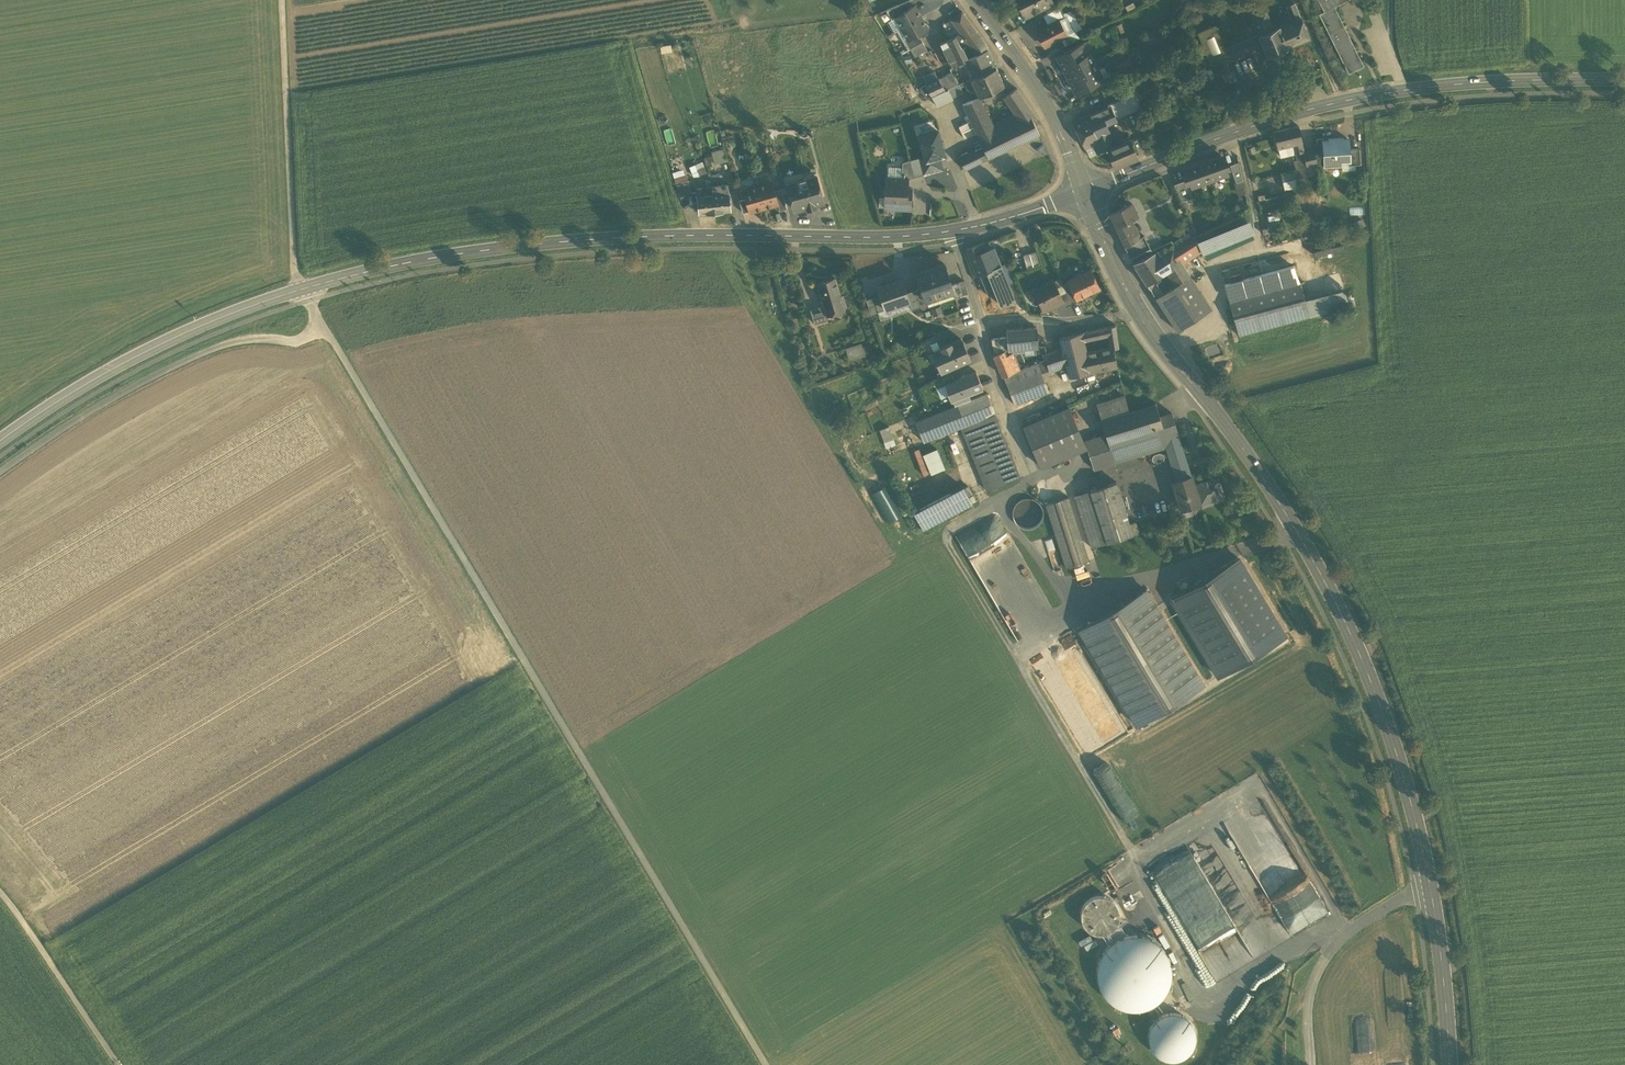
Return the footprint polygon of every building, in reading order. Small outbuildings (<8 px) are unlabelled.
[(1025,17),(1051,4),(1049,0),(1017,0),(1025,17)] [(1349,73),(1363,65),(1334,6),(1346,0),(1318,0),(1324,11),(1319,13),(1349,73)] [(1286,6),(1292,20),(1300,17),(1294,3),(1286,6)] [(892,19),(892,20),(896,17),(903,12),(899,5),(887,10),(892,19)] [(894,33),(897,31),(921,17),(915,6),(903,12),(896,17),(892,20),(892,19),(888,22),(894,33)] [(1044,15),(1048,25),(1058,20),(1063,18),(1062,14),(1058,8),(1044,15)] [(1072,9),(1062,14),(1063,18),(1058,20),(1066,36),(1076,31),(1081,28),(1072,9)] [(1287,46),(1279,26),(1273,28),(1266,9),(1251,15),(1259,34),(1264,46),(1267,54),(1287,46)] [(951,19),(976,55),(987,50),(983,41),(966,17),(962,12),(951,19)] [(921,17),(897,31),(903,41),(905,40),(908,39),(918,34),(927,28),(921,17)] [(1308,38),(1300,17),(1292,20),(1279,26),(1287,46),(1308,38)] [(1037,30),(1045,46),(1061,38),(1066,36),(1058,20),(1048,25),(1037,30)] [(1216,61),(1228,57),(1224,48),(1215,24),(1197,31),(1210,64),(1216,61)] [(1061,38),(1065,45),(1079,38),(1076,31),(1066,36),(1061,38)] [(927,49),(923,42),(918,34),(908,39),(905,40),(910,49),(914,56),(927,49)] [(1230,45),(1224,48),(1228,57),(1229,60),(1235,58),(1264,46),(1259,34),(1230,45)] [(959,63),(962,61),(968,59),(962,47),(961,48),(955,37),(948,41),(951,47),(957,59),(959,63)] [(1058,58),(1066,75),(1094,61),(1089,52),(1087,54),(1083,45),(1085,44),(1085,43),(1070,50),(1072,53),(1066,55),(1066,54),(1058,58)] [(944,51),(949,62),(957,59),(951,47),(944,51)] [(976,55),(968,59),(962,61),(963,63),(962,64),(963,66),(964,65),(971,78),(995,68),(987,50),(976,55)] [(1228,57),(1216,61),(1221,73),(1233,68),(1229,60),(1228,57)] [(1094,61),(1066,75),(1075,92),(1083,87),(1082,86),(1087,83),(1089,86),(1103,79),(1102,78),(1100,79),(1096,71),(1098,69),(1094,61)] [(1104,66),(1098,69),(1096,71),(1100,79),(1102,78),(1108,75),(1104,66)] [(995,68),(971,78),(979,96),(979,97),(980,96),(1005,85),(996,67),(995,68)] [(938,81),(937,78),(934,71),(922,77),(926,86),(938,81)] [(937,78),(938,81),(941,79),(944,86),(950,83),(952,87),(958,84),(952,72),(937,78)] [(974,98),(979,96),(971,78),(966,81),(974,98)] [(938,81),(926,86),(932,96),(946,90),(944,86),(941,79),(938,81)] [(952,87),(948,89),(952,97),(963,92),(959,84),(958,84),(952,87)] [(926,99),(932,96),(926,86),(920,89),(926,99)] [(976,133),(982,145),(988,158),(1039,133),(1030,114),(1033,113),(1016,88),(1006,95),(1009,99),(1006,101),(1015,114),(1019,119),(996,130),(993,124),(980,96),(979,97),(979,96),(974,98),(962,104),(971,121),(976,133)] [(953,100),(952,97),(948,89),(946,90),(932,96),(937,106),(953,100)] [(1109,103),(1116,119),(1141,108),(1134,92),(1109,103)] [(1108,106),(1087,115),(1096,134),(1095,134),(1102,151),(1107,149),(1107,148),(1115,144),(1108,127),(1107,128),(1105,124),(1116,119),(1109,103),(1107,104),(1108,106)] [(1015,114),(993,124),(996,130),(1019,119),(1015,114)] [(1096,134),(1087,115),(1073,122),(1089,157),(1102,151),(1095,134),(1096,134)] [(959,127),(964,138),(976,133),(971,121),(959,127)] [(1293,144),(1295,154),(1304,152),(1298,125),(1274,131),(1278,148),(1293,144)] [(708,141),(716,139),(713,129),(706,131),(708,141)] [(925,155),(926,159),(939,156),(944,154),(937,130),(919,135),(925,155)] [(1325,166),(1342,165),(1342,162),(1349,162),(1349,149),(1348,139),(1343,139),(1342,137),(1329,138),(1329,140),(1323,140),(1325,166)] [(1107,149),(1115,167),(1138,158),(1130,138),(1115,144),(1107,148),(1107,149)] [(964,170),(988,158),(982,145),(958,156),(964,170)] [(1349,162),(1349,165),(1355,164),(1360,164),(1359,148),(1349,149),(1349,162)] [(712,153),(714,163),(728,160),(725,149),(712,153)] [(1304,152),(1307,166),(1317,164),(1316,149),(1304,152)] [(1296,169),(1298,178),(1309,175),(1307,166),(1304,152),(1295,154),(1297,160),(1293,160),(1295,169),(1296,169)] [(918,157),(923,174),(942,168),(939,156),(926,159),(925,155),(918,157)] [(1220,156),(1203,162),(1209,179),(1227,173),(1225,169),(1229,168),(1225,158),(1222,160),(1220,156)] [(918,157),(910,160),(915,176),(923,174),(918,157)] [(907,178),(915,176),(910,160),(902,162),(901,178),(907,178)] [(697,171),(699,175),(706,172),(705,168),(702,161),(695,165),(697,171)] [(1230,165),(1236,182),(1243,180),(1239,161),(1230,165)] [(1191,185),(1209,179),(1203,162),(1185,168),(1187,172),(1183,173),(1185,180),(1186,183),(1187,182),(1190,181),(1191,185)] [(1349,165),(1349,162),(1342,162),(1342,165),(1342,170),(1355,169),(1355,164),(1349,165)] [(1281,172),(1283,181),(1295,179),(1298,178),(1296,169),(1295,169),(1281,172)] [(1280,173),(1263,177),(1265,188),(1283,184),(1280,173)] [(711,175),(713,185),(718,185),(720,185),(718,174),(711,175)] [(787,183),(794,210),(808,206),(808,208),(815,206),(814,204),(824,202),(816,175),(787,183)] [(885,207),(910,209),(911,188),(907,188),(907,178),(901,178),(886,177),(886,187),(882,190),(882,194),(885,197),(885,207)] [(1283,181),(1285,190),(1297,188),(1295,179),(1283,181)] [(1182,201),(1192,198),(1187,182),(1186,183),(1185,180),(1174,184),(1182,201)] [(676,184),(679,196),(692,193),(688,181),(676,184)] [(771,182),(758,185),(764,208),(768,206),(768,205),(777,203),(774,190),(771,182)] [(715,212),(712,185),(707,186),(707,194),(703,194),(702,187),(696,187),(697,200),(694,200),(695,209),(698,208),(699,213),(715,212)] [(713,185),(712,185),(715,212),(731,210),(729,192),(719,193),(718,185),(713,185)] [(764,208),(758,185),(744,189),(746,198),(750,210),(760,208),(760,209),(764,208)] [(777,203),(779,210),(787,208),(781,188),(774,190),(777,203)] [(739,200),(743,212),(750,210),(746,198),(739,200)] [(1109,214),(1115,227),(1125,223),(1131,219),(1138,216),(1132,203),(1109,214)] [(1237,228),(1239,233),(1250,229),(1244,212),(1233,217),(1237,228)] [(1167,270),(1176,284),(1190,275),(1181,259),(1201,247),(1202,250),(1239,233),(1237,228),(1233,217),(1193,235),(1158,256),(1167,270)] [(1133,241),(1140,237),(1131,219),(1125,223),(1131,236),(1130,236),(1133,241)] [(1131,236),(1125,223),(1115,227),(1125,246),(1133,242),(1133,241),(1130,236),(1131,236)] [(1202,250),(1207,261),(1254,241),(1250,229),(1239,233),(1202,250)] [(1140,237),(1133,241),(1133,242),(1125,246),(1132,261),(1152,251),(1144,235),(1140,237)] [(984,251),(983,248),(985,247),(983,243),(966,249),(976,276),(979,274),(987,272),(987,271),(991,270),(991,269),(1001,265),(994,247),(984,251)] [(1036,252),(1023,255),(1027,268),(1039,264),(1036,252)] [(1136,267),(1146,283),(1154,278),(1159,275),(1167,270),(1158,256),(1155,252),(1134,263),(1136,267)] [(1015,280),(1007,262),(1001,265),(1008,282),(1008,283),(1015,280)] [(921,287),(925,300),(926,300),(952,291),(953,290),(951,284),(944,263),(916,273),(921,287)] [(1223,267),(1224,276),(1250,273),(1248,263),(1223,267)] [(1008,282),(1001,265),(991,269),(991,270),(987,271),(987,272),(979,274),(988,295),(996,292),(1001,305),(1015,299),(1008,283),(1008,282)] [(1069,283),(1076,299),(1077,298),(1099,288),(1091,270),(1084,273),(1081,273),(1076,275),(1075,277),(1068,281),(1069,283)] [(1211,309),(1190,275),(1176,284),(1163,292),(1156,282),(1154,278),(1146,283),(1177,330),(1188,324),(1211,309)] [(817,283),(823,301),(833,298),(836,309),(844,307),(846,306),(843,294),(840,295),(835,277),(817,283)] [(881,294),(885,309),(909,301),(907,292),(902,278),(878,286),(881,294)] [(952,291),(955,297),(968,293),(964,280),(951,284),(953,290),(952,291)] [(1034,290),(1044,310),(1062,302),(1063,301),(1060,294),(1053,281),(1034,290)] [(1238,335),(1309,316),(1305,302),(1300,281),(1229,300),(1238,335)] [(1063,286),(1066,292),(1071,304),(1078,300),(1077,298),(1076,299),(1069,283),(1063,286)] [(921,306),(921,308),(928,306),(926,300),(925,300),(921,287),(915,290),(921,306)] [(921,306),(915,290),(907,292),(909,301),(912,309),(921,306)] [(926,300),(928,306),(955,297),(952,291),(926,300)] [(1071,304),(1066,292),(1060,294),(1063,301),(1062,302),(1065,307),(1071,304)] [(1345,292),(1305,302),(1309,316),(1349,306),(1345,292)] [(881,294),(873,297),(877,312),(885,309),(881,294)] [(877,312),(873,297),(866,299),(871,314),(877,312)] [(827,312),(836,309),(833,298),(823,301),(824,305),(826,313),(827,312)] [(810,309),(814,323),(829,319),(828,315),(827,312),(826,313),(824,305),(810,309)] [(933,315),(943,312),(940,305),(931,308),(933,315)] [(1086,332),(1059,338),(1062,351),(1066,366),(1067,371),(1068,376),(1088,373),(1083,354),(1080,340),(1087,339),(1098,336),(1107,334),(1109,348),(1112,348),(1116,366),(1121,365),(1118,347),(1117,339),(1115,325),(1096,329),(1086,332)] [(1008,349),(1012,349),(1035,346),(1038,346),(1037,327),(1006,330),(1007,336),(1008,349)] [(923,341),(928,353),(933,351),(933,350),(940,348),(935,336),(923,341)] [(993,355),(994,355),(1002,351),(1004,350),(1008,349),(1007,336),(991,338),(993,355)] [(1054,339),(1056,349),(1057,352),(1062,351),(1059,338),(1054,339)] [(941,370),(941,371),(949,367),(969,359),(961,339),(940,348),(933,350),(933,351),(941,370)] [(872,350),(869,342),(863,345),(861,341),(845,347),(848,358),(872,350)] [(1036,354),(1035,346),(1012,349),(1013,353),(1025,352),(1025,355),(1036,354)] [(1083,354),(1088,373),(1116,368),(1116,366),(1112,348),(1109,348),(1083,354)] [(1049,358),(1032,364),(1037,377),(1043,375),(1066,366),(1062,351),(1057,352),(1056,349),(1048,352),(1049,358)] [(1003,376),(1004,376),(1019,369),(1012,353),(1005,356),(1003,351),(1002,351),(994,355),(1003,376)] [(1032,364),(1019,369),(1004,376),(1015,404),(1049,391),(1043,375),(1037,377),(1032,364)] [(937,372),(939,379),(952,374),(949,367),(941,371),(941,370),(937,372)] [(982,387),(976,371),(960,377),(960,378),(954,380),(944,384),(945,384),(949,395),(951,400),(955,398),(971,392),(982,387)] [(954,380),(952,374),(934,382),(936,388),(945,384),(944,384),(954,380)] [(945,384),(936,388),(940,398),(949,395),(945,384)] [(957,405),(974,398),(971,392),(955,398),(957,405)] [(923,442),(961,427),(995,413),(986,393),(974,398),(957,405),(915,421),(923,442)] [(1096,403),(1102,421),(1130,412),(1124,395),(1096,403)] [(1093,469),(1165,446),(1181,442),(1172,413),(1159,417),(1156,404),(1130,412),(1102,421),(1106,434),(1085,440),(1093,469)] [(1024,426),(1041,467),(1086,448),(1068,407),(1024,426)] [(987,491),(1004,484),(996,464),(991,450),(1007,444),(995,413),(961,427),(987,491)] [(879,430),(886,448),(895,444),(888,426),(879,430)] [(1191,476),(1181,442),(1165,446),(1170,460),(1173,459),(1179,480),(1191,476)] [(991,450),(996,464),(1013,457),(1007,444),(991,450)] [(937,448),(923,454),(931,473),(945,467),(937,448)] [(1013,457),(996,464),(1004,484),(1021,477),(1013,457)] [(1170,460),(1176,481),(1179,480),(1173,459),(1170,460)] [(1173,482),(1181,509),(1191,506),(1199,503),(1200,503),(1197,493),(1196,493),(1194,485),(1191,476),(1179,480),(1176,481),(1173,482)] [(1202,483),(1194,485),(1196,493),(1197,493),(1200,503),(1199,503),(1200,505),(1224,497),(1218,478),(1210,480),(1210,479),(1201,482),(1202,483)] [(1137,524),(1130,526),(1117,484),(1074,497),(1090,550),(1119,541),(1133,536),(1140,534),(1137,524)] [(923,529),(972,503),(962,486),(914,511),(923,529)] [(1012,515),(1013,520),(1017,525),(1021,528),(1027,529),(1033,528),(1038,525),(1041,520),(1043,515),(1042,509),(1040,504),(1036,500),(1030,498),(1025,498),(1019,500),(1015,504),(1012,509),(1012,515)] [(1044,505),(1063,568),(1086,561),(1084,551),(1067,498),(1044,505)] [(1193,515),(1191,506),(1181,509),(1184,518),(1193,515)] [(1172,599),(1218,675),(1285,635),(1239,558),(1172,599)] [(1079,629),(1136,724),(1203,684),(1145,589),(1079,629)] [(1074,646),(1036,669),(1088,754),(1125,731),(1074,646)] [(1272,900),(1285,894),(1270,889),(1276,874),(1267,875),(1270,867),(1268,866),(1265,873),(1262,857),(1271,855),(1280,831),(1266,803),(1229,821),(1227,820),(1226,816),(1180,824),(1184,849),(1151,865),(1180,925),(1187,906),(1189,905),(1187,892),(1191,891),(1193,903),(1218,899),(1219,901),(1232,895),(1231,893),(1237,877),(1242,888),(1262,879),(1272,900)] [(1288,901),(1314,889),(1303,866),(1285,874),(1290,885),(1283,889),(1288,901)] [(1102,872),(1102,876),(1109,888),(1112,889),(1114,888),(1114,885),(1107,873),(1104,871),(1102,872)] [(1081,917),(1084,924),(1089,930),(1096,933),(1104,933),(1111,930),(1116,925),(1119,918),(1119,910),(1116,903),(1111,898),(1104,895),(1096,895),(1089,898),(1084,903),(1081,910),(1081,917)] [(1118,926),(1105,934),(1110,943),(1123,935),(1118,926)] [(1097,970),(1099,985),(1107,997),(1119,1006),(1133,1009),(1147,1007),(1160,999),(1168,987),(1172,973),(1169,959),(1162,946),(1150,938),(1144,937),(1136,934),(1121,937),(1109,944),(1100,956),(1097,970)] [(1095,938),(1083,944),(1086,949),(1098,943),(1095,938)] [(1148,1031),(1148,1040),(1152,1049),(1159,1055),(1168,1059),(1177,1058),(1186,1055),(1192,1048),(1195,1039),(1195,1030),(1191,1021),(1185,1015),(1176,1012),(1166,1012),(1158,1016),(1152,1022),(1148,1031)]
